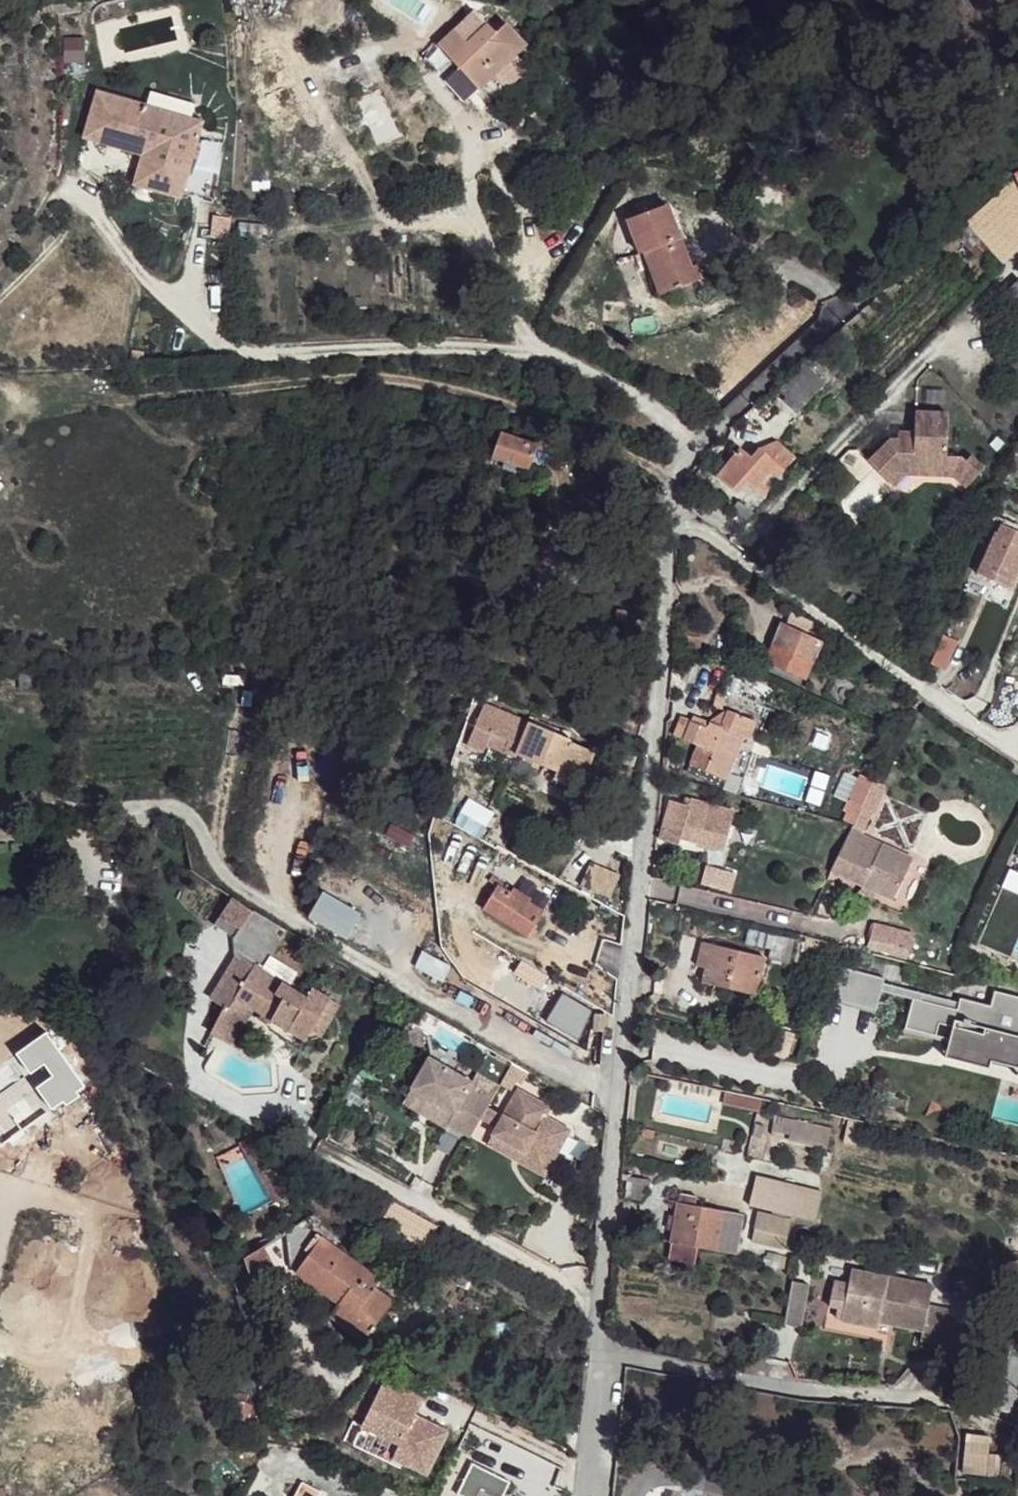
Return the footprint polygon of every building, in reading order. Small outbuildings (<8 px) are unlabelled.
[(477,89),(494,74),(476,53),(490,41),(483,33),(489,27),(488,25),(467,43),(455,30),(438,45),(477,89)] [(476,53),(494,74),(516,54),(526,45),(510,25),(497,36),(489,27),(483,33),(490,41),(476,53)] [(494,74),(506,86),(516,77),(527,66),(516,54),(494,74)] [(551,70),(544,78),(555,87),(562,79),(551,70)] [(159,157),(147,193),(179,203),(199,141),(161,129),(166,116),(97,95),(85,133),(159,157)] [(161,129),(199,141),(203,128),(166,116),(161,129)] [(142,159),(133,189),(147,193),(159,157),(85,133),(83,141),(142,159)] [(968,223),(1006,263),(1017,251),(1017,229),(992,200),(968,223)] [(659,295),(702,279),(696,266),(692,268),(667,204),(626,220),(639,254),(644,254),(659,295)] [(1003,295),(1017,311),(1017,281),(1003,295)] [(779,391),(786,396),(809,370),(803,364),(779,391)] [(809,370),(786,396),(785,399),(797,410),(823,382),(809,370)] [(868,461),(891,486),(904,475),(953,476),(965,487),(984,468),(970,456),(965,461),(961,458),(946,457),(947,412),(914,412),(914,432),(914,438),(897,437),(891,438),(868,461)] [(528,468),(537,444),(502,430),(493,457),(528,468)] [(751,454),(756,459),(761,452),(784,470),(794,458),(774,440),(757,447),(751,454)] [(718,475),(734,488),(742,478),(755,464),(757,460),(756,459),(751,454),(742,446),(718,475)] [(755,464),(775,480),(784,470),(761,452),(756,459),(757,460),(755,464)] [(742,478),(762,495),(775,480),(755,464),(742,478)] [(731,509),(747,522),(755,514),(739,501),(731,509)] [(989,549),(977,575),(1009,589),(1017,569),(1017,523),(1004,518),(998,533),(989,529),(982,546),(989,549)] [(610,621),(621,622),(622,612),(611,610),(610,621)] [(812,621),(793,612),(786,626),(784,624),(768,660),(805,677),(821,641),(807,633),(812,621)] [(683,649),(701,650),(703,623),(686,622),(683,649)] [(942,636),(931,663),(945,668),(955,641),(942,636)] [(40,675),(19,677),(21,691),(41,689),(40,675)] [(724,728),(734,705),(732,704),(714,723),(724,728)] [(708,734),(734,746),(741,736),(749,713),(734,705),(724,728),(714,723),(708,734)] [(749,713),(741,736),(748,738),(758,717),(749,713)] [(480,754),(482,749),(502,756),(508,743),(513,727),(480,715),(468,749),(480,754)] [(677,734),(702,746),(729,757),(734,746),(708,734),(714,723),(695,715),(694,721),(683,716),(677,734)] [(508,743),(518,746),(526,726),(515,721),(513,727),(508,743)] [(518,746),(515,756),(556,773),(576,781),(588,751),(569,744),(571,741),(527,724),(526,726),(518,746)] [(702,746),(696,759),(725,770),(729,757),(702,746)] [(452,763),(477,772),(483,761),(455,751),(452,763)] [(580,792),(596,754),(588,751),(576,781),(556,773),(553,781),(580,792)] [(863,801),(869,786),(856,780),(846,802),(850,804),(843,821),(853,824),(863,801)] [(883,789),(871,783),(853,824),(863,828),(870,811),(873,813),(883,789)] [(662,837),(679,844),(682,836),(700,841),(711,804),(692,799),(690,805),(673,800),(662,837)] [(736,811),(711,804),(700,841),(725,849),(736,811)] [(428,833),(466,852),(474,838),(434,816),(428,833)] [(912,857),(851,828),(832,869),(863,884),(873,890),(892,899),(912,857)] [(576,875),(603,890),(616,866),(589,852),(576,875)] [(706,865),(700,883),(732,893),(737,874),(706,865)] [(1011,871),(1004,888),(1017,895),(1017,875),(1011,871)] [(873,890),(863,884),(856,894),(870,900),(873,890)] [(483,909),(528,937),(544,911),(528,902),(530,898),(515,888),(512,894),(498,885),(483,909)] [(305,918),(347,935),(359,906),(317,889),(305,918)] [(273,957),(288,934),(234,898),(217,924),(236,938),(234,955),(216,985),(235,997),(213,1034),(233,1047),(257,1009),(288,1030),(292,1024),(311,1035),(313,1034),(333,1000),(315,989),(308,998),(291,988),(299,974),(273,957)] [(871,939),(897,944),(901,927),(875,922),(871,939)] [(417,963),(442,977),(457,951),(430,935),(417,963)] [(706,978),(731,984),(730,987),(758,993),(766,956),(705,942),(701,958),(710,960),(708,968),(706,978)] [(700,966),(708,968),(710,960),(701,958),(700,966)] [(834,997),(876,1008),(880,992),(911,1001),(907,1026),(938,1036),(939,1024),(955,1028),(957,1020),(988,1028),(1017,1035),(1017,997),(995,989),(991,1005),(962,997),(959,1001),(882,978),(839,965),(834,997)] [(333,1000),(313,1034),(322,1038),(341,1006),(333,1000)] [(544,1043),(579,1064),(588,1021),(562,1007),(544,1043)] [(784,1041),(792,1017),(767,1008),(759,1032),(784,1041)] [(288,1030),(308,1042),(311,1035),(292,1024),(288,1030)] [(419,1053),(405,1045),(396,1061),(411,1069),(419,1053)] [(479,1079),(438,1056),(421,1088),(463,1111),(458,1122),(480,1135),(485,1124),(492,1109),(494,1104),(473,1092),(479,1079)] [(530,1072),(514,1063),(503,1085),(513,1090),(518,1081),(524,1084),(530,1072)] [(421,1088),(413,1102),(455,1127),(458,1122),(463,1111),(421,1088)] [(762,1097),(726,1088),(723,1100),(759,1108),(762,1097)] [(553,1107),(522,1090),(508,1118),(500,1133),(494,1144),(519,1158),(523,1151),(543,1162),(551,1147),(560,1153),(572,1132),(548,1118),(553,1107)] [(508,1118),(492,1109),(485,1124),(500,1133),(508,1118)] [(775,1112),(772,1127),(790,1131),(789,1137),(827,1145),(832,1126),(775,1112)] [(523,1151),(519,1158),(549,1175),(560,1153),(551,1147),(543,1162),(523,1151)] [(799,1207),(804,1208),(807,1194),(809,1181),(771,1174),(768,1191),(766,1201),(780,1204),(784,1204),(799,1207)] [(693,1245),(738,1253),(746,1213),(696,1204),(697,1197),(682,1193),(671,1249),(691,1254),(693,1245)] [(799,1207),(784,1204),(782,1212),(797,1217),(799,1207)] [(761,1242),(787,1251),(797,1217),(782,1212),(780,1219),(768,1215),(761,1242)] [(326,1237),(328,1238),(335,1230),(316,1217),(306,1221),(326,1237)] [(328,1238),(345,1251),(352,1242),(335,1230),(328,1238)] [(375,1330),(396,1303),(378,1288),(369,1282),(375,1274),(345,1251),(328,1238),(316,1253),(315,1251),(298,1273),(342,1306),(337,1312),(375,1330)] [(253,1277),(264,1273),(275,1264),(266,1245),(242,1261),(247,1264),(253,1277)] [(766,1265),(777,1267),(778,1266),(781,1254),(781,1252),(770,1249),(766,1265)] [(795,1257),(781,1254),(778,1266),(791,1269),(795,1257)] [(933,1285),(853,1267),(841,1317),(864,1322),(868,1305),(880,1308),(877,1319),(921,1330),(920,1339),(948,1346),(956,1312),(929,1306),(933,1285)] [(378,1288),(383,1280),(375,1274),(369,1282),(378,1288)] [(792,1281),(786,1321),(803,1323),(809,1283),(792,1281)] [(868,1305),(864,1322),(876,1325),(877,1319),(880,1308),(868,1305)] [(808,1324),(815,1325),(817,1310),(811,1310),(808,1324)] [(334,1317),(365,1343),(375,1330),(337,1312),(334,1317)] [(387,1376),(363,1425),(401,1443),(395,1457),(429,1473),(449,1430),(423,1418),(422,1422),(413,1418),(415,1414),(425,1394),(387,1376)] [(249,1406),(236,1401),(232,1412),(239,1414),(235,1429),(238,1432),(242,1430),(247,1416),(249,1415),(249,1406)] [(415,1414),(413,1418),(422,1422),(423,1418),(415,1414)] [(968,1432),(964,1470),(1000,1474),(1002,1453),(989,1452),(991,1434),(968,1432)] [(511,1479),(473,1460),(458,1492),(466,1495),(502,1495),(511,1479)]
